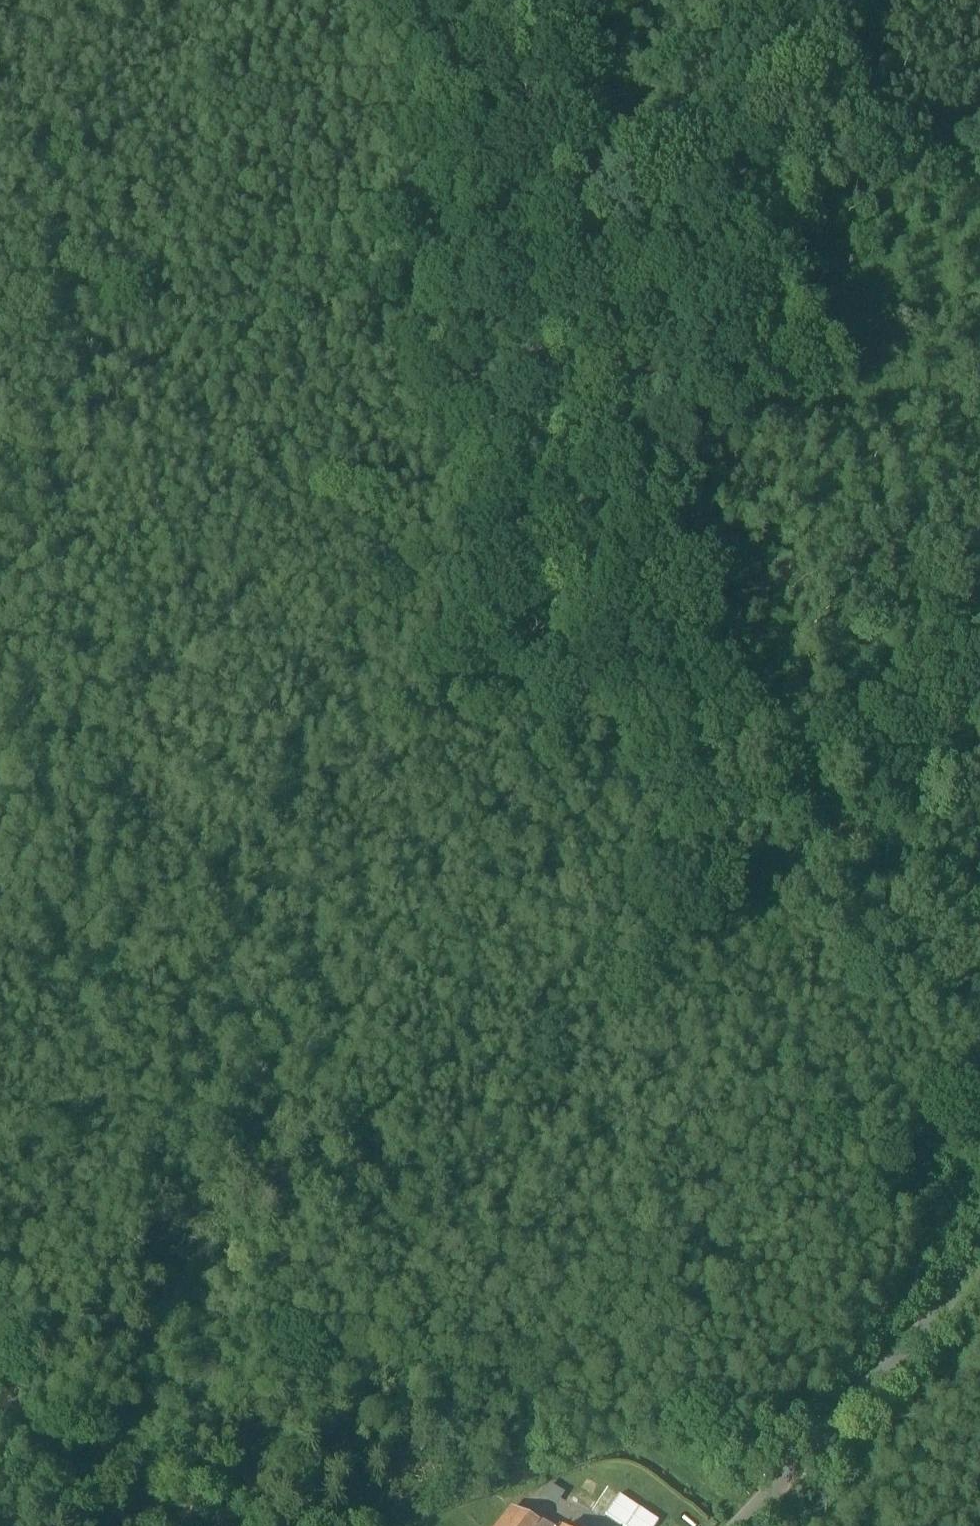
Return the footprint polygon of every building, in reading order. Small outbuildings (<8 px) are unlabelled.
[(550,1484),(542,1498),(558,1506),(566,1493),(550,1484)] [(608,1487),(594,1507),(606,1515),(619,1495),(608,1487)] [(229,1493),(231,1505),(241,1504),(241,1502),(249,1501),(247,1491),(229,1493)] [(606,1515),(622,1525),(656,1525),(659,1522),(619,1495),(606,1515)] [(538,1522),(513,1509),(499,1525),(546,1525),(538,1522)]
